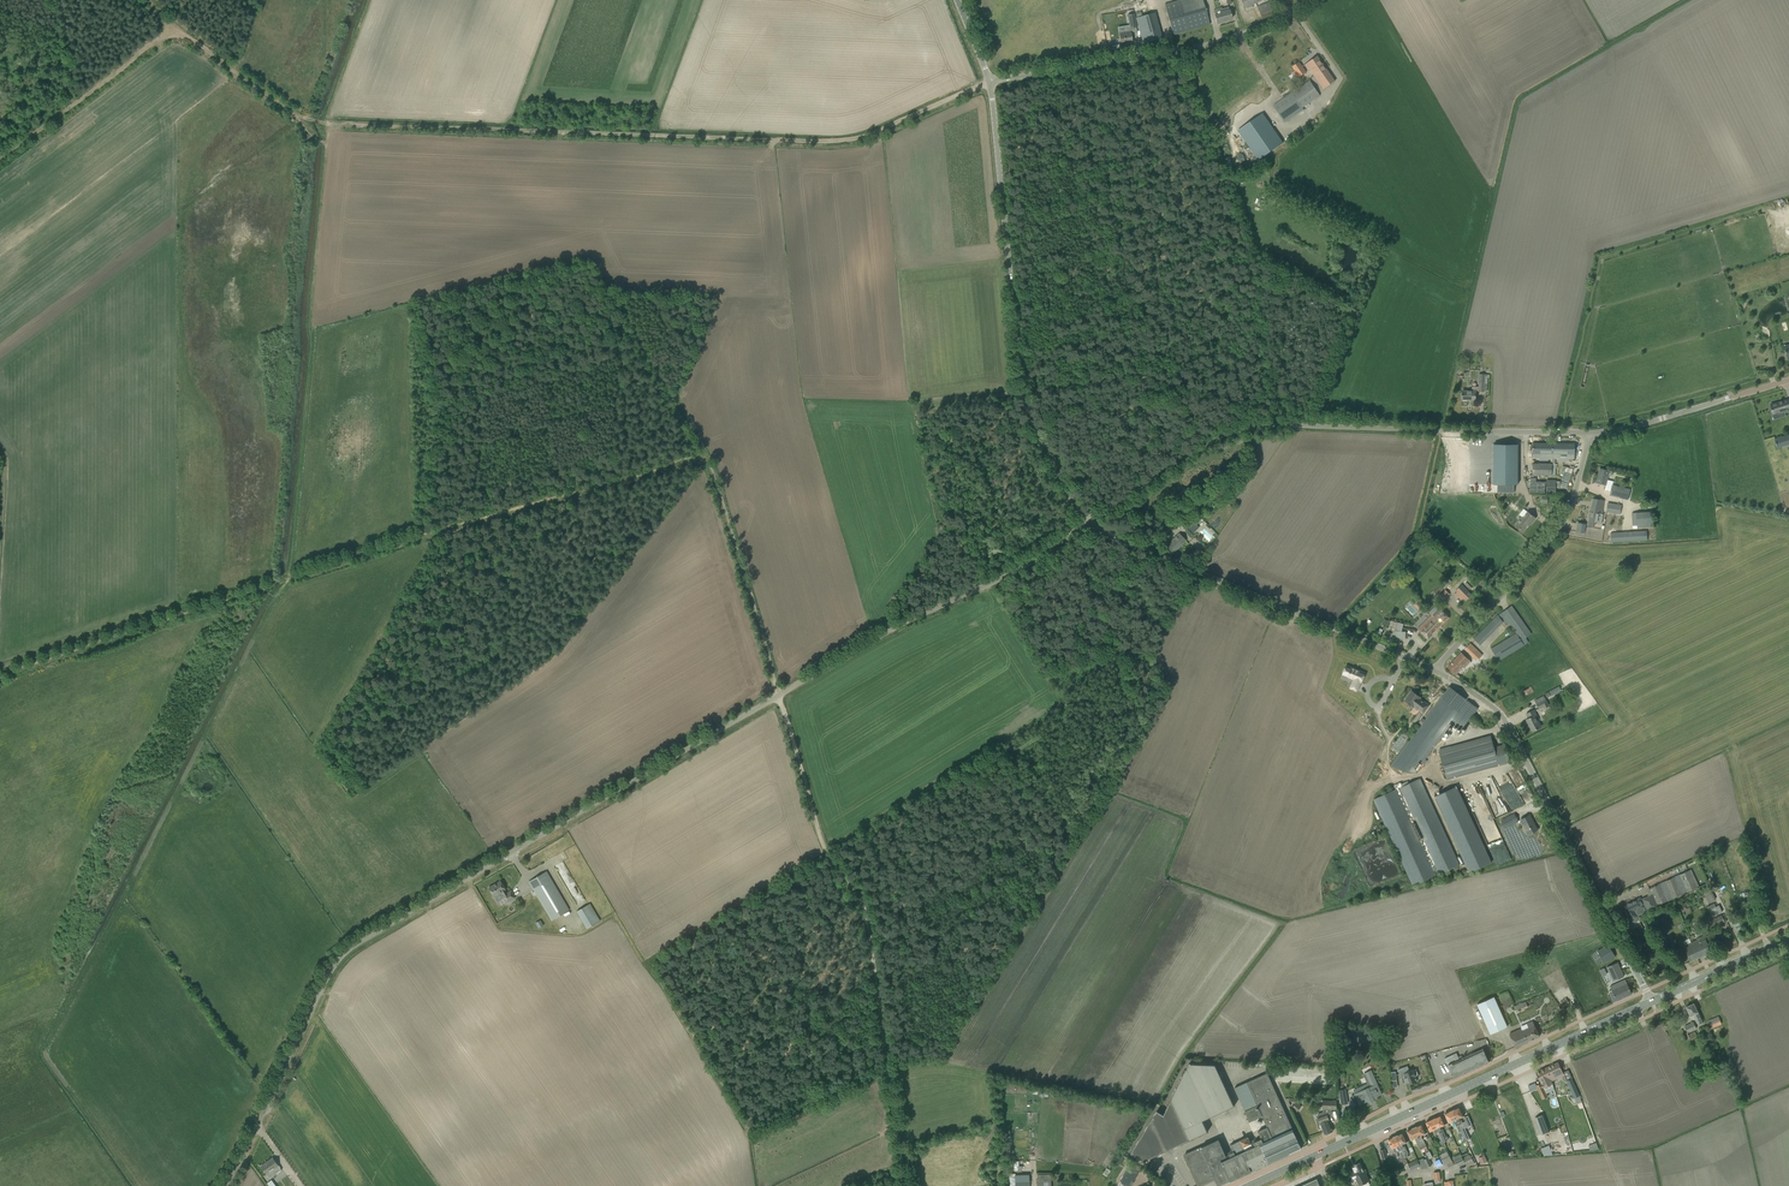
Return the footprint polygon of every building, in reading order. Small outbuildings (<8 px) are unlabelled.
[(1173,35),(1210,24),(1203,0),(1180,0),(1165,4),(1173,35)] [(1258,7),(1262,18),(1273,13),(1269,2),(1258,7)] [(1223,12),(1222,11),(1219,11),(1219,9),(1214,10),(1218,24),(1226,22),(1226,20),(1232,18),(1230,10),(1223,12)] [(1137,20),(1139,28),(1144,43),(1162,38),(1154,12),(1136,17),(1137,20)] [(1134,13),(1128,14),(1130,28),(1136,27),(1134,13)] [(1127,34),(1119,35),(1120,38),(1121,44),(1133,42),(1132,36),(1131,30),(1127,31),(1127,34)] [(1319,82),(1324,89),(1335,81),(1317,56),(1305,64),(1309,70),(1312,68),(1321,81),(1319,82)] [(1292,66),(1299,76),(1306,72),(1299,62),(1292,66)] [(1284,99),(1274,106),(1284,120),(1305,105),(1320,95),(1313,85),(1310,81),(1301,87),(1284,99)] [(1263,113),(1238,130),(1258,160),(1283,143),(1263,113)] [(1487,391),(1487,384),(1487,378),(1489,378),(1489,375),(1485,374),(1479,374),(1479,383),(1478,387),(1472,387),(1472,390),(1462,390),(1462,394),(1462,400),(1475,400),(1476,391),(1478,391),(1484,391),(1487,391)] [(1771,404),(1772,410),(1771,411),(1773,418),(1779,416),(1778,413),(1788,410),(1788,404),(1788,399),(1771,404)] [(1775,439),(1776,442),(1777,444),(1776,444),(1778,448),(1783,446),(1788,444),(1788,435),(1780,437),(1780,438),(1775,439)] [(1533,443),(1533,458),(1541,458),(1541,455),(1548,455),(1548,458),(1559,458),(1559,455),(1567,455),(1567,458),(1575,458),(1575,443),(1533,443)] [(1518,485),(1518,444),(1493,444),(1493,485),(1497,485),(1497,493),(1514,493),(1514,485),(1518,485)] [(1533,475),(1556,475),(1556,464),(1555,464),(1552,464),(1533,463),(1533,475)] [(1612,485),(1613,481),(1607,480),(1609,471),(1600,468),(1596,483),(1606,485),(1604,490),(1611,491),(1610,495),(1628,500),(1630,489),(1612,485)] [(1547,480),(1547,492),(1555,492),(1555,480),(1547,480)] [(1203,492),(1196,496),(1201,506),(1207,504),(1204,496),(1205,496),(1203,492)] [(1593,498),(1588,525),(1594,527),(1595,522),(1601,523),(1602,518),(1601,518),(1604,500),(1593,498)] [(1606,512),(1620,515),(1621,505),(1608,503),(1606,512)] [(1516,526),(1524,531),(1531,521),(1532,522),(1536,518),(1528,512),(1524,518),(1523,517),(1516,526)] [(1637,525),(1638,528),(1652,527),(1652,512),(1636,513),(1632,514),(1633,526),(1637,525)] [(1192,520),(1186,526),(1191,531),(1197,525),(1192,520)] [(1576,532),(1584,533),(1585,524),(1578,523),(1576,532)] [(1610,533),(1611,543),(1647,541),(1647,531),(1610,533)] [(1179,533),(1170,542),(1166,546),(1173,553),(1186,540),(1179,533)] [(1434,592),(1437,595),(1444,588),(1440,585),(1434,592)] [(1456,590),(1466,600),(1471,595),(1461,585),(1456,590)] [(1436,606),(1429,612),(1432,616),(1434,618),(1438,621),(1436,622),(1435,623),(1436,624),(1435,625),(1437,626),(1439,628),(1449,617),(1445,613),(1442,610),(1439,608),(1438,609),(1436,606)] [(1499,614),(1506,624),(1509,623),(1516,634),(1517,633),(1522,640),(1532,634),(1512,606),(1499,614)] [(1427,625),(1420,632),(1428,639),(1439,628),(1437,626),(1435,625),(1436,624),(1435,623),(1436,622),(1438,621),(1434,618),(1432,616),(1425,623),(1427,625)] [(1396,637),(1405,638),(1406,632),(1401,632),(1403,624),(1391,620),(1388,629),(1396,631),(1396,637)] [(1480,632),(1475,638),(1481,644),(1487,638),(1480,632)] [(1491,649),(1498,661),(1525,645),(1522,640),(1517,633),(1516,634),(1491,649)] [(1465,649),(1477,661),(1482,655),(1470,643),(1465,649)] [(1461,652),(1447,667),(1455,675),(1463,667),(1464,668),(1471,661),(1461,652)] [(1361,682),(1365,673),(1346,665),(1343,674),(1361,682)] [(1559,685),(1549,691),(1551,695),(1561,690),(1559,685)] [(1441,698),(1458,711),(1466,699),(1449,686),(1441,698)] [(1523,691),(1526,695),(1534,691),(1531,686),(1529,687),(1529,688),(1523,691)] [(1430,705),(1420,698),(1421,697),(1412,690),(1404,701),(1413,708),(1414,707),(1423,713),(1430,705)] [(1424,722),(1443,736),(1450,725),(1449,724),(1450,722),(1458,711),(1441,698),(1424,722)] [(1543,707),(1548,704),(1545,699),(1536,704),(1539,709),(1543,707)] [(1450,722),(1461,730),(1478,708),(1467,700),(1458,711),(1450,722)] [(1526,720),(1532,731),(1541,727),(1537,719),(1538,718),(1534,710),(1526,714),(1529,718),(1526,720)] [(1443,736),(1424,722),(1391,766),(1412,773),(1415,774),(1443,736)] [(1392,747),(1399,752),(1407,740),(1400,735),(1392,747)] [(1510,762),(1505,744),(1494,747),(1491,736),(1439,750),(1447,779),(1510,762)] [(1395,786),(1396,789),(1436,876),(1460,865),(1420,778),(1402,786),(1401,783),(1395,786)] [(1491,862),(1456,786),(1435,796),(1469,872),(1491,862)] [(1436,876),(1396,789),(1374,799),(1414,886),(1436,876)] [(1500,812),(1498,811),(1498,814),(1507,815),(1508,808),(1500,807),(1500,812)] [(1501,821),(1505,829),(1518,821),(1514,814),(1501,821)] [(1520,820),(1528,835),(1538,830),(1530,815),(1520,820)] [(564,861),(561,862),(566,875),(570,874),(564,861)] [(1643,899),(1648,910),(1699,887),(1691,870),(1649,889),(1650,892),(1649,893),(1648,895),(1649,896),(1643,899)] [(529,881),(552,920),(569,910),(546,871),(529,881)] [(489,888),(495,898),(503,894),(503,895),(507,903),(515,898),(511,890),(507,893),(505,890),(506,889),(500,881),(489,888)] [(1712,912),(1724,907),(1717,891),(1713,892),(1716,899),(1713,901),(1714,904),(1709,906),(1712,912)] [(1708,903),(1716,898),(1713,892),(1705,897),(1708,903)] [(1625,910),(1624,911),(1628,918),(1626,918),(1629,925),(1638,921),(1636,917),(1638,917),(1638,915),(1642,913),(1646,911),(1644,907),(1640,898),(1627,904),(1627,905),(1625,906),(1625,908),(1624,908),(1625,910)] [(577,911),(587,928),(600,921),(590,903),(577,911)] [(1727,921),(1724,914),(1708,921),(1711,928),(1727,921)] [(1712,952),(1704,935),(1697,939),(1698,940),(1694,942),(1701,957),(1712,952)] [(1701,957),(1694,942),(1684,946),(1690,961),(1701,957)] [(1598,951),(1605,963),(1615,956),(1608,945),(1598,951)] [(1607,967),(1613,981),(1624,976),(1618,962),(1607,967)] [(1632,994),(1626,980),(1620,983),(1621,987),(1620,987),(1610,992),(1614,1002),(1617,1000),(1632,994)] [(1507,1027),(1494,998),(1477,1005),(1490,1034),(1507,1027)] [(1528,1007),(1526,1001),(1515,1006),(1517,1012),(1528,1007)] [(1686,1007),(1689,1012),(1690,1016),(1693,1014),(1697,1023),(1702,1021),(1694,1003),(1686,1007)] [(1722,1024),(1719,1017),(1708,1022),(1711,1028),(1722,1024)] [(1527,1024),(1528,1027),(1522,1030),(1522,1028),(1510,1034),(1515,1047),(1540,1036),(1533,1021),(1527,1024)] [(1685,1026),(1688,1032),(1696,1028),(1693,1022),(1685,1026)] [(1450,1056),(1444,1058),(1454,1078),(1489,1062),(1483,1050),(1464,1058),(1462,1054),(1457,1056),(1456,1053),(1450,1056)] [(1558,1062),(1547,1067),(1553,1080),(1556,1079),(1554,1075),(1562,1071),(1558,1062)] [(1215,1064),(1189,1063),(1164,1114),(1157,1110),(1131,1153),(1144,1161),(1208,1131),(1203,1120),(1234,1106),(1215,1064)] [(1415,1076),(1418,1075),(1416,1069),(1413,1070),(1406,1072),(1404,1067),(1398,1069),(1401,1078),(1405,1077),(1405,1078),(1404,1078),(1406,1083),(1409,1082),(1410,1084),(1417,1081),(1416,1079),(1417,1079),(1416,1077),(1416,1078),(1415,1076),(1416,1076),(1415,1076)] [(1553,1080),(1547,1067),(1536,1072),(1540,1081),(1541,1083),(1536,1086),(1542,1099),(1547,1096),(1544,1088),(1553,1084),(1552,1081),(1553,1080)] [(1373,1098),(1382,1094),(1371,1070),(1366,1073),(1372,1086),(1355,1094),(1360,1104),(1368,1101),(1369,1102),(1374,1100),(1373,1098),(1374,1098),(1373,1098)] [(1302,1148),(1268,1073),(1247,1082),(1258,1105),(1245,1111),(1250,1121),(1262,1116),(1268,1127),(1258,1131),(1262,1139),(1254,1142),(1256,1146),(1246,1150),(1241,1140),(1231,1144),(1234,1151),(1229,1153),(1231,1157),(1222,1161),(1221,1159),(1227,1156),(1219,1139),(1184,1155),(1199,1185),(1216,1179),(1219,1185),(1251,1171),(1254,1172),(1256,1171),(1256,1168),(1261,1166),(1261,1167),(1264,1166),(1264,1165),(1302,1148)] [(1574,1084),(1572,1078),(1567,1080),(1569,1086),(1575,1098),(1579,1096),(1574,1084)] [(1258,1105),(1247,1082),(1235,1088),(1245,1111),(1258,1105)] [(1337,1109),(1336,1101),(1323,1100),(1323,1108),(1337,1109)] [(1301,1106),(1296,1102),(1292,1108),(1297,1111),(1301,1106)] [(1452,1110),(1462,1131),(1466,1141),(1470,1139),(1465,1128),(1473,1125),(1468,1115),(1464,1117),(1465,1121),(1461,1123),(1459,1118),(1464,1116),(1459,1107),(1452,1110)] [(1459,1132),(1462,1131),(1452,1110),(1445,1113),(1449,1122),(1454,1120),(1459,1132)] [(1333,1131),(1329,1121),(1328,1121),(1328,1120),(1329,1119),(1327,1114),(1326,1114),(1325,1112),(1318,1114),(1319,1117),(1318,1117),(1318,1118),(1318,1119),(1319,1121),(1320,1122),(1320,1123),(1321,1122),(1321,1123),(1320,1124),(1324,1134),(1333,1131)] [(1544,1114),(1535,1117),(1541,1134),(1550,1131),(1544,1114)] [(1440,1115),(1433,1119),(1445,1145),(1444,1142),(1447,1141),(1448,1140),(1448,1139),(1448,1138),(1447,1137),(1447,1136),(1446,1136),(1441,1126),(1445,1124),(1440,1115)] [(1445,1145),(1433,1119),(1426,1122),(1430,1131),(1435,1129),(1443,1146),(1445,1145)] [(1422,1124),(1414,1127),(1424,1149),(1427,1148),(1421,1135),(1426,1133),(1422,1124)] [(1424,1149),(1414,1127),(1407,1131),(1411,1140),(1414,1138),(1418,1147),(1420,1146),(1421,1150),(1424,1149)] [(1403,1132),(1396,1136),(1405,1157),(1408,1156),(1402,1144),(1407,1142),(1403,1132)] [(1405,1157),(1396,1136),(1388,1139),(1391,1145),(1394,1153),(1399,1151),(1402,1158),(1401,1159),(1404,1164),(1408,1163),(1405,1157)] [(1242,1140),(1245,1146),(1251,1143),(1248,1137),(1242,1140)] [(1573,1151),(1573,1152),(1578,1151),(1577,1146),(1586,1144),(1585,1140),(1576,1143),(1576,1142),(1571,1143),(1573,1151)] [(1447,1164),(1449,1167),(1454,1164),(1453,1162),(1453,1161),(1452,1162),(1448,1151),(1440,1155),(1444,1165),(1447,1164)] [(1455,1164),(1464,1160),(1462,1157),(1462,1158),(1460,1154),(1452,1158),(1455,1164)] [(1462,1157),(1464,1160),(1465,1160),(1468,1166),(1474,1163),(1471,1155),(1470,1156),(1469,1155),(1462,1157)] [(1487,1162),(1485,1156),(1478,1159),(1481,1165),(1487,1162)] [(261,1166),(264,1171),(266,1174),(267,1174),(270,1178),(282,1170),(279,1165),(273,1157),(261,1166)] [(1408,1164),(1411,1170),(1420,1166),(1417,1160),(1408,1164)] [(1368,1181),(1369,1180),(1366,1173),(1367,1172),(1366,1170),(1363,1171),(1360,1163),(1355,1165),(1355,1166),(1353,1167),(1354,1171),(1352,1172),(1354,1178),(1356,1176),(1361,1185),(1363,1185),(1364,1185),(1365,1185),(1367,1185),(1370,1185),(1368,1181)] [(1120,1182),(1127,1185),(1131,1185),(1134,1181),(1133,1181),(1139,1171),(1130,1166),(1120,1182)] [(1015,1185),(1029,1185),(1029,1175),(1015,1175),(1015,1185)]
